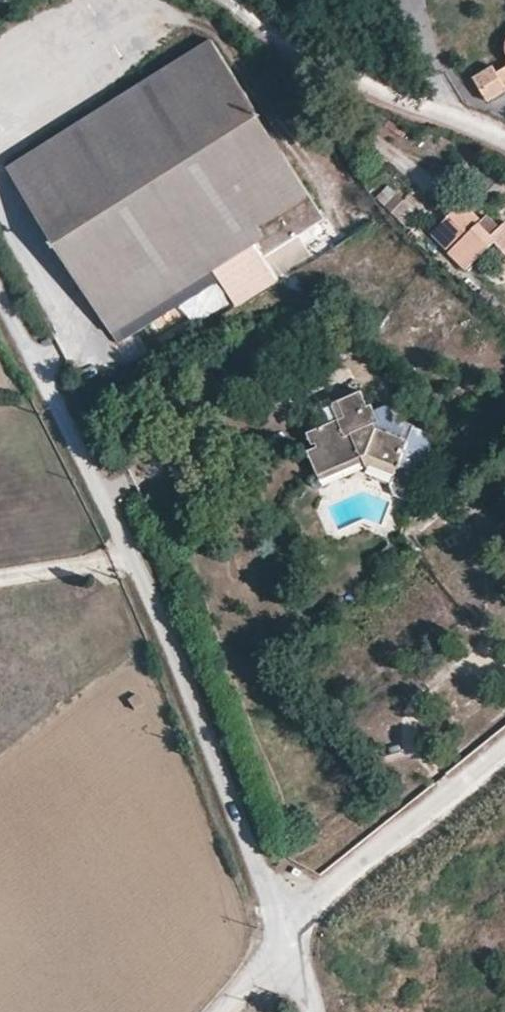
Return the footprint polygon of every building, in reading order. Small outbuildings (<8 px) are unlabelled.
[(267,256),(328,218),(215,39),(11,167),(115,335),(258,244),(267,256)] [(499,71),(495,65),(474,77),(490,102),(504,93),(504,68),(499,71)] [(423,217),(391,184),(379,196),(401,219),(396,223),(406,233),(423,217)] [(504,234),(504,225),(503,227),(490,214),(485,219),(467,201),(433,234),(469,269),(497,241),(504,234)] [(404,468),(413,443),(400,438),(403,432),(392,408),(379,413),(376,407),(371,409),(365,395),(345,403),(341,405),(347,418),(309,435),(314,445),(318,443),(319,448),(310,452),(320,475),(364,456),(389,465),(402,471),(404,468)] [(421,475),(430,452),(413,443),(404,468),(421,475)] [(385,473),(389,465),(364,456),(320,475),(323,482),(364,465),(385,473)] [(399,479),(402,471),(389,465),(385,473),(399,479)]
